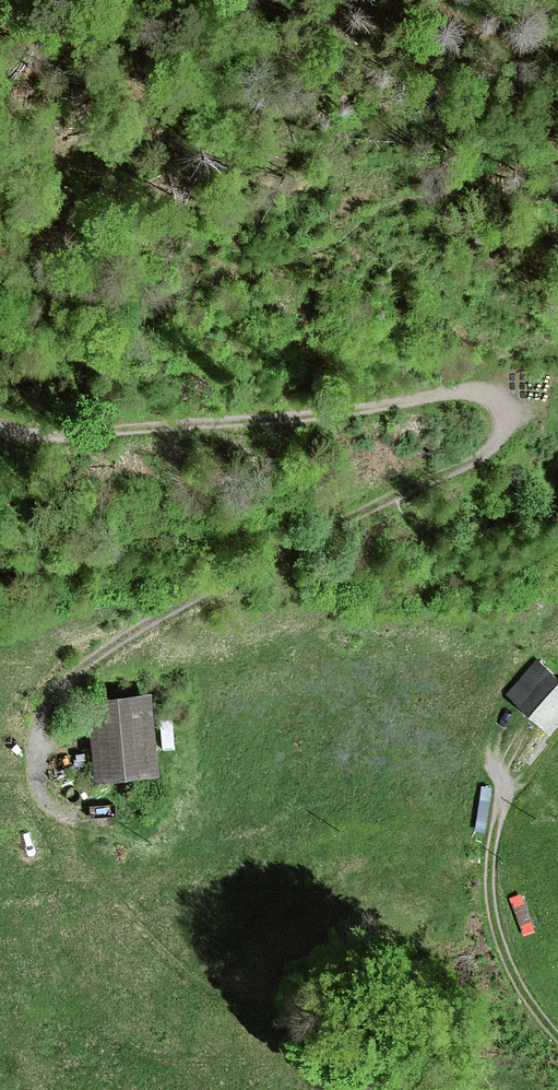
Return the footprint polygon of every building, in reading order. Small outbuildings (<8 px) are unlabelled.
[(539,666),(505,700),(543,737),(557,722),(557,684),(539,666)] [(151,702),(89,705),(92,782),(154,779),(151,702)]
